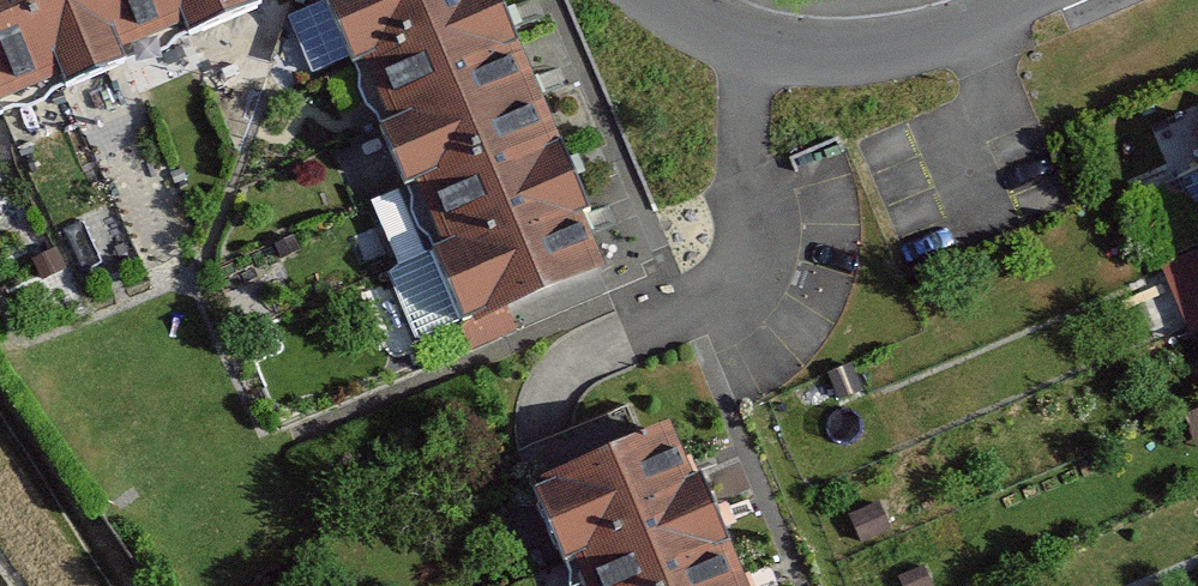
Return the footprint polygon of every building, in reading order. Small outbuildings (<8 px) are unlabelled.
[(64,94),(22,0),(0,0),(0,111),(4,121),(64,94)] [(128,67),(98,0),(22,0),(64,94),(70,109),(76,106),(134,81),(128,67)] [(193,38),(176,0),(98,0),(128,67),(193,38)] [(272,21),(263,0),(176,0),(193,38),(200,53),(272,21)] [(490,0),(338,0),(327,5),(351,65),(353,69),(364,64),(495,11),(490,0)] [(495,11),(364,64),(389,125),(395,139),(526,85),(535,81),(504,7),(495,11)] [(553,150),(526,85),(395,139),(381,144),(408,210),(417,206),(553,150)] [(4,121),(0,111),(0,144),(12,138),(4,121)] [(565,145),(553,150),(417,206),(436,251),(446,277),(582,221),(594,216),(565,145)] [(1178,179),(1197,234),(1197,171),(1178,179)] [(604,275),(582,221),(446,277),(466,324),(469,330),(508,313),(604,275)] [(1197,322),(1197,251),(1196,244),(1167,253),(1190,324),(1197,322)] [(471,354),(518,334),(508,313),(469,330),(466,324),(459,327),(468,348),(471,354)] [(599,480),(653,458),(638,419),(583,441),(599,480)] [(705,512),(679,447),(653,458),(599,480),(537,505),(561,564),(563,569),(574,565),(705,512)] [(574,565),(583,585),(736,585),(745,582),(715,507),(705,512),(574,565)]
